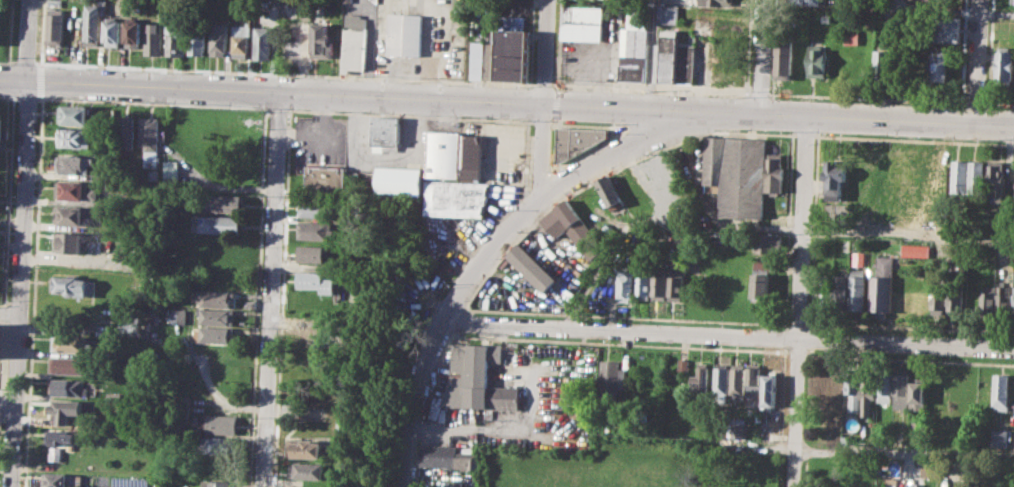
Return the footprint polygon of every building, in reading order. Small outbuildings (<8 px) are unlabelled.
[(46,43),(48,0),(63,0),(62,44),(46,43)] [(84,2),(100,3),(100,44),(83,44),(84,2)] [(660,4),(659,22),(679,23),(680,5),(660,4)] [(563,5),(603,7),(602,41),(562,39),(563,5)] [(65,8),(64,43),(80,44),(81,9),(65,8)] [(629,9),(650,10),(647,81),(619,80),(621,28),(628,28),(629,9)] [(345,11),(354,12),(354,26),(367,27),(365,69),(350,68),(350,73),(342,72),(345,11)] [(389,13),(423,15),(422,55),(388,54),(389,13)] [(498,41),(498,29),(505,29),(505,15),(525,16),(524,30),(531,30),(529,81),(496,79),(498,41)] [(938,15),(962,17),(960,43),(936,41),(938,15)] [(105,19),(122,20),(121,47),(104,46),(105,19)] [(126,20),(142,21),(141,47),(125,47),(126,20)] [(312,22),(327,23),(327,34),(330,34),(330,41),(334,41),(333,57),(311,56),(312,22)] [(145,23),(162,23),(161,55),(144,54),(145,23)] [(211,23),(228,23),(226,55),(209,55),(211,23)] [(232,24),(250,25),(248,57),(231,56),(232,24)] [(166,25),(184,26),(183,55),(165,55),(166,25)] [(188,26),(207,27),(206,55),(187,55),(188,26)] [(253,26),(271,26),(271,59),(253,58),(253,26)] [(657,80),(659,43),(662,43),(663,29),(678,29),(678,44),(676,81),(657,80)] [(846,31),(860,31),(859,45),(846,44),(846,31)] [(713,41),(714,36),(747,38),(745,84),(711,82),(713,41)] [(472,40),(498,41),(496,79),(471,78),(472,40)] [(695,40),(694,45),(693,81),(711,82),(713,41),(695,40)] [(778,43),(794,44),(792,79),(776,78),(778,43)] [(678,44),(676,81),(693,81),(694,45),(678,44)] [(811,45),(823,45),(822,49),(828,50),(827,77),(810,77),(811,45)] [(876,49),(893,50),(892,77),(875,77),(876,49)] [(934,50),(950,51),(949,81),(933,81),(933,70),(930,70),(930,58),(934,58),(934,50)] [(999,50),(1013,51),(1013,86),(997,85),(999,50)] [(60,106),(91,107),(91,125),(59,123),(60,106)] [(116,115),(135,116),(133,150),(115,149),(116,115)] [(373,115),(400,116),(399,146),(372,145),(373,115)] [(140,117),(160,117),(158,168),(145,167),(145,146),(139,145),(140,117)] [(558,127),(608,130),(607,136),(562,163),(556,163),(558,127)] [(59,128),(92,129),(91,147),(58,145),(59,128)] [(429,131),(462,132),(459,175),(459,178),(426,177),(429,131)] [(462,132),(487,133),(486,146),(483,146),(481,176),(459,175),(462,132)] [(708,137),(766,139),(762,216),(720,214),(722,185),(705,184),(708,137)] [(890,151),(951,153),(948,217),(924,216),(926,163),(915,162),(913,217),(888,216),(890,151)] [(770,153),(782,154),(782,167),(784,167),(784,191),(766,191),(767,166),(770,166),(770,153)] [(57,155),(97,157),(97,174),(56,173),(57,155)] [(830,159),(845,159),(844,202),(828,201),(829,179),(824,179),(825,170),(829,170),(830,159)] [(163,160),(178,160),(178,179),(163,178),(163,160)] [(954,160),(968,160),(967,194),(953,193),(954,160)] [(971,160),(985,161),(983,195),(970,194),(971,160)] [(989,160),(1006,161),(1004,196),(988,195),(989,160)] [(304,166),(346,167),(345,192),(303,190),(304,166)] [(376,166),(420,167),(419,196),(375,195),(376,166)] [(598,181),(610,175),(625,204),(614,210),(598,181)] [(56,178),(90,180),(89,190),(101,190),(100,200),(56,198),(56,178)] [(426,179),(491,182),(484,217),(423,214),(426,179)] [(204,194),(241,195),(240,213),(203,212),(204,194)] [(298,199),(327,200),(327,217),(297,216),(298,199)] [(541,219),(567,199),(602,243),(587,256),(567,231),(557,239),(541,219)] [(61,206),(86,207),(85,225),(60,224),(61,206)] [(198,215),(240,217),(240,234),(197,232),(198,215)] [(298,221),(329,222),(329,228),(336,229),(335,240),(297,238),(298,221)] [(56,231),(85,232),(84,252),(55,251),(56,231)] [(520,243),(557,278),(544,292),(506,257),(520,243)] [(903,243),(931,245),(930,256),(903,255),(903,243)] [(296,245),(326,246),(325,262),(296,261),(296,245)] [(855,251),(865,251),(865,266),(855,265),(855,251)] [(871,311),(873,276),(878,276),(878,266),(875,266),(875,262),(878,262),(879,255),(895,256),(893,311),(887,311),(887,316),(876,316),(876,311),(871,311)] [(755,261),(773,262),(773,270),(754,268),(755,261)] [(655,267),(654,299),(667,299),(668,267),(655,267)] [(621,268),(636,268),(634,300),(620,300),(621,268)] [(852,269),(866,269),(864,310),(850,309),(852,269)] [(638,270),(637,298),(651,299),(652,270),(638,270)] [(671,270),(670,299),(683,299),(684,270),(671,270)] [(295,271),(324,271),(324,279),(334,279),(334,294),(318,293),(318,288),(295,288),(295,271)] [(754,273),(770,274),(769,300),(753,300),(754,273)] [(834,305),(835,274),(849,275),(848,306),(834,305)] [(52,275),(96,278),(95,295),(51,293),(52,275)] [(823,276),(833,276),(832,306),(822,306),(823,276)] [(967,277),(965,312),(978,312),(980,278),(967,277)] [(933,281),(946,281),(945,314),(932,313),(933,281)] [(982,314),(982,291),(986,291),(986,286),(996,286),(995,314),(982,314)] [(999,286),(998,314),(1011,314),(1011,286),(999,286)] [(949,288),(963,288),(963,314),(948,314),(949,288)] [(193,290),(236,292),(235,307),(200,306),(201,300),(192,300),(193,290)] [(186,324),(186,310),(171,309),(171,323),(186,324)] [(199,309),(235,309),(234,324),(199,323),(199,309)] [(121,313),(137,314),(136,330),(120,330),(121,313)] [(200,326),(236,327),(235,343),(194,342),(194,330),(200,330),(200,326)] [(53,334),(88,336),(87,351),(52,349),(53,334)] [(451,375),(452,343),(501,345),(501,360),(488,360),(487,386),(519,387),(518,409),(461,407),(460,412),(441,406),(451,375)] [(51,356),(90,359),(89,374),(50,372),(51,356)] [(602,359),(621,360),(620,368),(626,368),(625,392),(600,390),(602,359)] [(678,359),(689,359),(688,374),(678,373),(678,359)] [(699,362),(709,363),(708,392),(691,391),(692,375),(699,375),(699,362)] [(716,363),(730,363),(729,393),(715,393),(716,363)] [(732,363),(745,364),(744,393),(731,393),(732,363)] [(750,363),(762,364),(760,396),(748,396),(750,363)] [(895,368),(894,409),(908,409),(910,368),(895,368)] [(829,369),(844,370),(843,408),(828,408),(829,369)] [(764,374),(770,374),(770,370),(777,370),(776,406),(763,405),(764,374)] [(847,372),(861,373),(860,413),(849,412),(850,394),(846,394),(847,372)] [(863,373),(861,416),(871,416),(871,399),(875,399),(876,373),(863,373)] [(994,373),(1010,374),(1009,411),(997,410),(997,405),(993,405),(994,373)] [(880,374),(879,401),(891,402),(892,374),(880,374)] [(51,377),(84,379),(84,386),(90,387),(89,397),(50,394),(51,377)] [(912,381),(911,410),(925,410),(926,381),(912,381)] [(51,403),(55,403),(55,399),(84,400),(84,414),(73,414),(73,425),(55,425),(56,413),(51,413),(51,403)] [(207,414),(238,415),(238,434),(206,433),(207,414)] [(912,419),(923,420),(923,434),(911,434),(912,419)] [(732,426),(745,427),(744,438),(732,438),(732,426)] [(993,428),(1008,428),(1008,447),(992,447),(993,428)] [(46,429),(80,431),(80,438),(75,438),(75,450),(67,450),(68,444),(46,443),(46,429)] [(204,437),(237,438),(236,456),(203,456),(204,437)] [(323,443),(322,449),(330,449),(329,458),(288,456),(288,438),(294,438),(294,442),(301,442),(302,439),(315,439),(315,442),(323,443)] [(421,443),(458,445),(457,451),(463,451),(463,447),(473,448),(473,452),(479,452),(478,469),(420,465),(421,443)] [(62,447),(50,446),(50,460),(61,461),(62,447)] [(922,459),(937,460),(937,476),(922,476),(922,459)] [(291,462),(325,464),(325,472),(331,472),(330,479),(290,477),(291,462)] [(70,485),(70,486),(45,486),(45,472),(83,474),(82,485),(70,485)]
